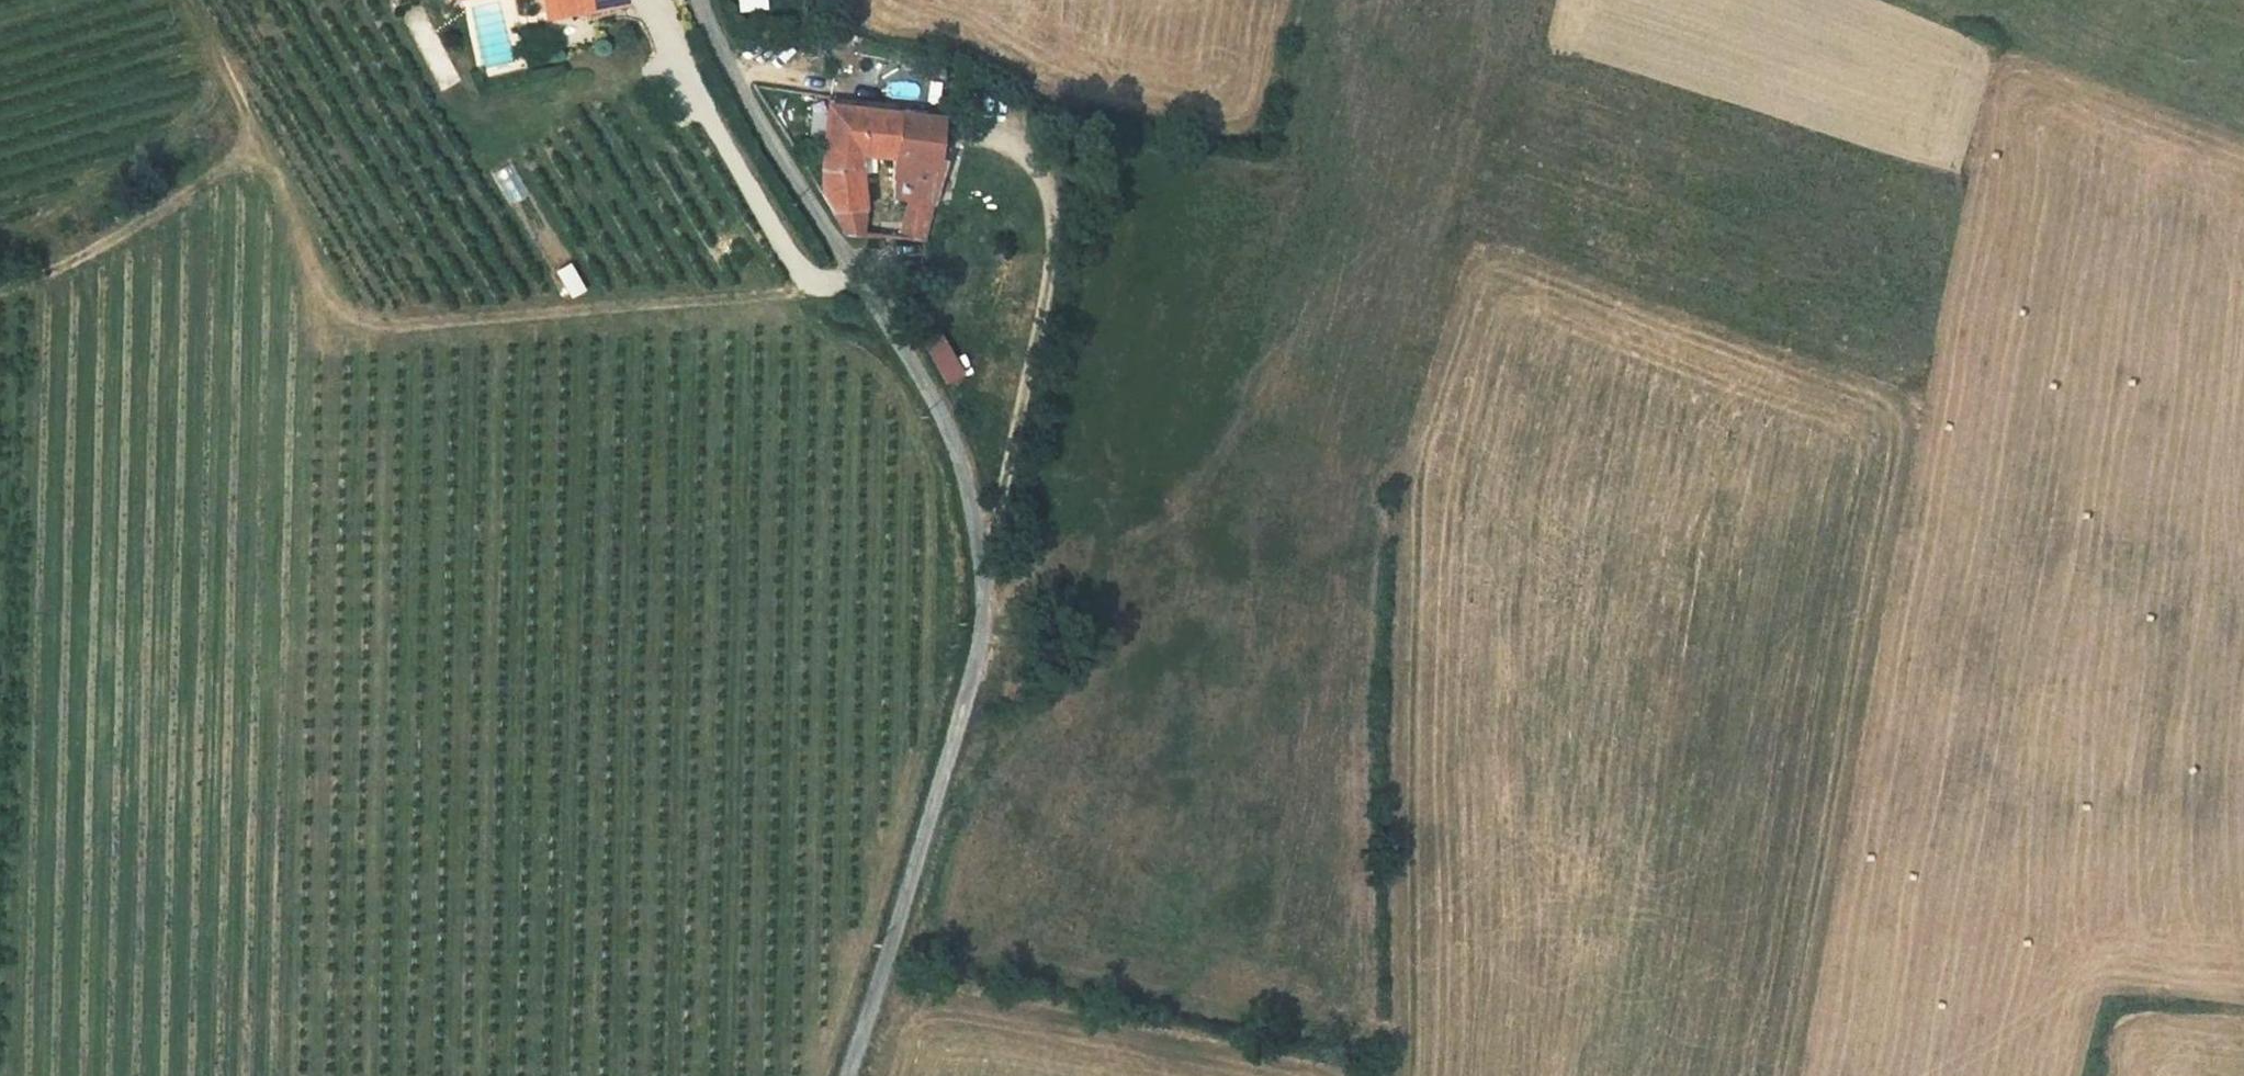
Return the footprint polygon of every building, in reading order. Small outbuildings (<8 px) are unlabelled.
[(584,7),(585,13),(628,5),(627,0),(544,0),(547,14),(584,7)] [(909,198),(932,202),(943,165),(937,165),(942,121),(829,108),(822,169),(821,194),(845,234),(859,235),(862,211),(857,170),(858,154),(893,158),(894,196),(909,198)] [(932,202),(909,198),(899,238),(921,239),(932,202)] [(944,385),(963,375),(942,337),(923,347),(944,385)]
